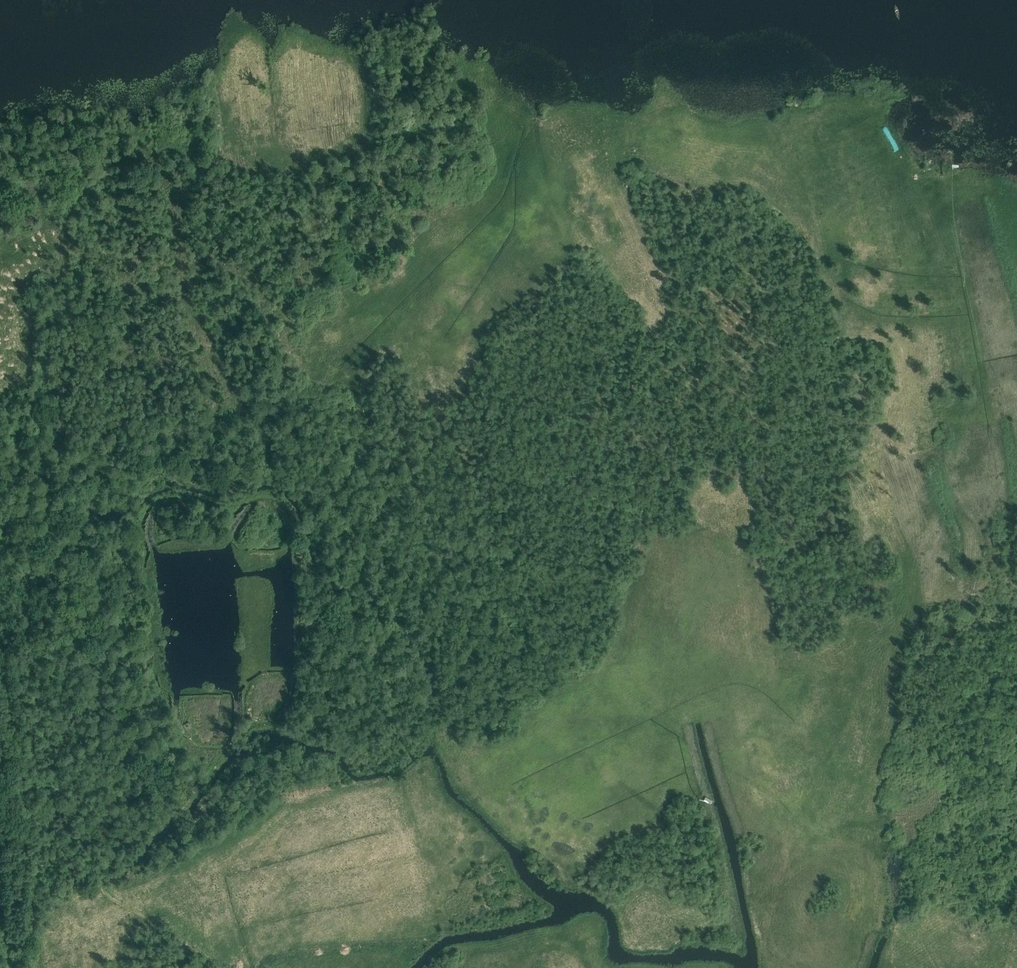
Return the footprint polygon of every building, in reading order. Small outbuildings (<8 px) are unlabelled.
[(529,841),(527,845),(538,850),(540,846),(529,841)]
